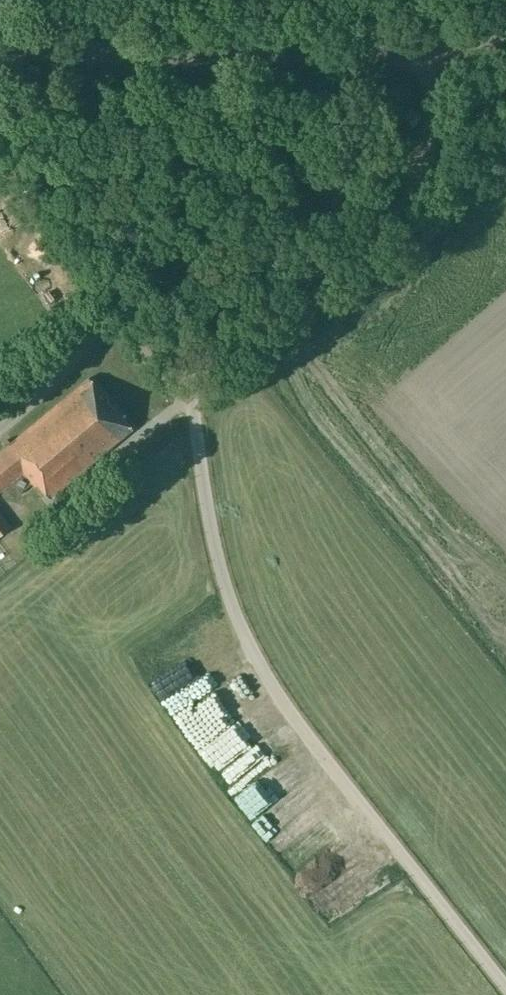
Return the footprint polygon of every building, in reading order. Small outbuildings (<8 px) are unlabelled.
[(0,451),(0,490),(5,485),(14,496),(32,481),(36,485),(39,483),(50,497),(133,428),(89,376),(0,451)] [(12,525),(0,510),(0,535),(12,525)] [(187,664),(159,684),(183,717),(247,670),(231,649),(195,675),(187,664)] [(178,720),(204,749),(214,739),(188,711),(178,720)] [(203,749),(228,785),(257,766),(246,750),(255,744),(241,724),(203,749)] [(275,819),(298,795),(265,764),(242,788),(275,819)] [(296,802),(268,830),(289,851),(317,824),(296,802)]
